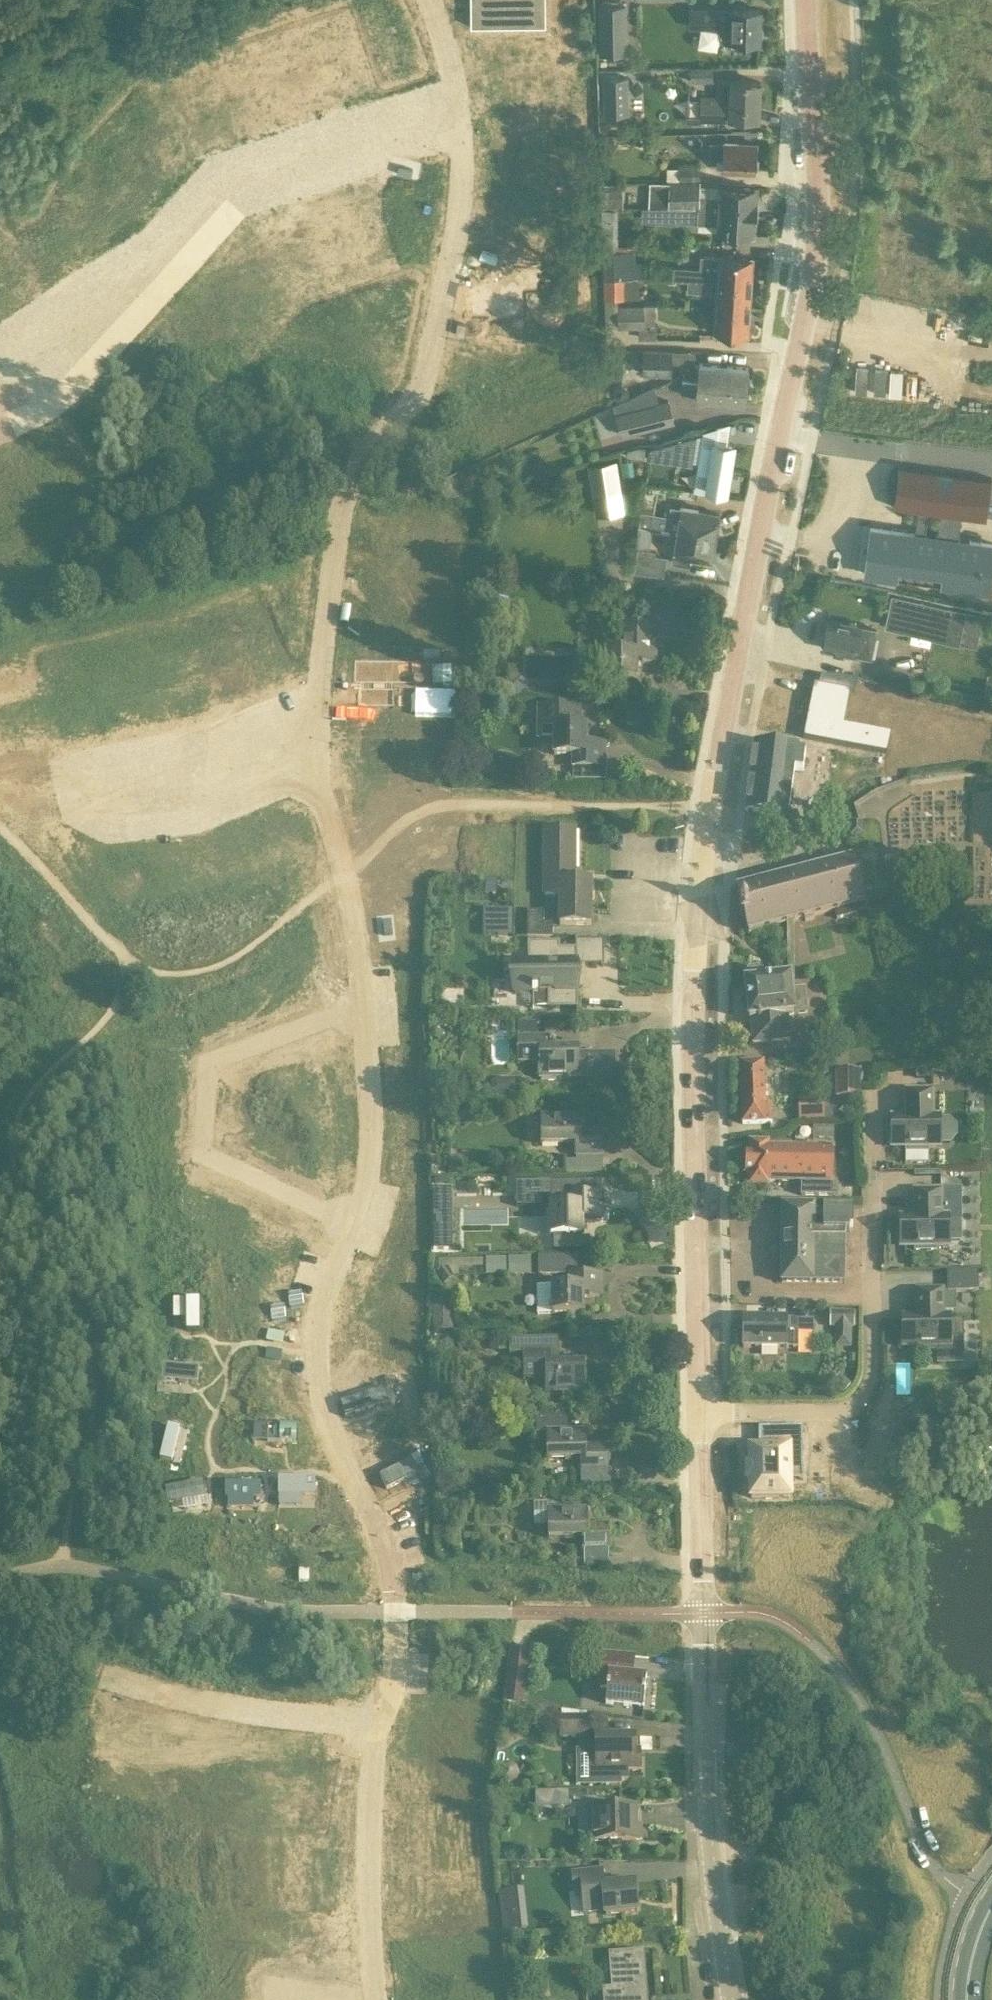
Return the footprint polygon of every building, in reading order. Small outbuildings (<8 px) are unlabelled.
[(473,26),(527,26),(527,7),(543,7),(543,0),(477,0),(477,12),(473,12),(473,26)] [(624,52),(623,4),(599,5),(600,53),(624,52)] [(721,29),(721,39),(759,40),(760,8),(729,7),(729,10),(698,9),(697,28),(721,29)] [(711,66),(690,65),(690,80),(711,80),(711,66)] [(626,78),(602,78),(603,116),(626,115),(626,78)] [(722,80),(721,98),(702,97),(702,118),(730,119),(730,116),(758,117),(760,80),(728,79),(728,81),(722,80)] [(252,98),(248,100),(252,111),(260,108),(256,97),(252,98)] [(260,108),(252,111),(256,123),(264,120),(260,108)] [(213,111),(209,112),(213,124),(221,121),(217,110),(213,111)] [(221,121),(213,124),(217,135),(225,133),(221,121)] [(722,140),(722,142),(709,142),(709,157),(721,157),(720,171),(756,173),(757,141),(724,138),(724,140),(722,140)] [(189,144),(183,150),(192,159),(198,152),(189,144)] [(667,168),(667,182),(699,181),(699,166),(667,168)] [(720,186),(720,195),(700,194),(699,181),(667,182),(649,182),(649,207),(670,208),(755,211),(756,188),(720,186)] [(623,207),(623,183),(600,184),(600,207),(623,207)] [(530,199),(515,200),(515,216),(498,216),(498,238),(498,243),(521,243),(521,238),(557,237),(557,223),(558,223),(558,204),(530,204),(530,199)] [(603,207),(603,218),(615,217),(615,207),(603,207)] [(747,235),(753,235),(755,211),(670,208),(649,207),(642,207),(642,210),(641,210),(641,222),(652,222),(656,226),(670,226),(670,225),(669,225),(669,222),(678,222),(678,221),(718,221),(718,233),(747,235)] [(616,237),(604,237),(604,245),(616,245),(616,237)] [(735,255),(751,255),(752,240),(735,240),(735,255)] [(240,250),(234,256),(243,264),(249,258),(240,250)] [(635,263),(634,250),(603,251),(604,277),(645,276),(645,263),(635,263)] [(700,255),(699,268),(673,266),(672,279),(688,281),(688,289),(700,289),(701,281),(750,285),(752,258),(700,255)] [(249,258),(243,264),(252,272),(255,269),(258,266),(249,258)] [(477,288),(477,315),(493,315),(493,319),(507,319),(507,315),(521,315),(520,289),(549,289),(549,272),(505,273),(505,285),(493,286),(493,288),(477,288)] [(624,278),(604,279),(605,298),(625,298),(624,278)] [(580,293),(593,293),(593,279),(580,279),(580,293)] [(212,280),(207,286),(216,295),(221,288),(212,280)] [(715,308),(748,310),(750,285),(701,281),(700,289),(716,290),(715,308)] [(221,288),(216,295),(225,303),(227,299),(230,296),(221,288)] [(655,324),(654,304),(617,305),(617,328),(638,327),(638,339),(656,338),(656,327),(647,327),(646,324),(655,324)] [(747,334),(748,310),(715,308),(714,332),(727,333),(747,334)] [(594,330),(594,316),(581,317),(581,330),(594,330)] [(176,321),(170,327),(179,335),(185,329),(176,321)] [(642,348),(642,373),(671,374),(671,348),(642,348)] [(748,367),(697,361),(697,364),(682,363),(680,380),(746,387),(748,367)] [(680,380),(679,391),(696,393),(695,399),(745,404),(746,387),(680,380)] [(621,435),(673,422),(668,400),(655,404),(651,387),(613,404),(621,435)] [(649,455),(694,461),(698,432),(651,444),(649,455)] [(700,471),(710,472),(708,486),(724,489),(731,445),(715,442),(715,446),(704,445),(700,471)] [(625,455),(643,458),(645,447),(638,446),(626,449),(625,455)] [(632,459),(621,460),(623,475),(634,473),(632,459)] [(616,461),(588,464),(594,513),(623,508),(616,461)] [(915,530),(870,523),(869,526),(866,526),(859,571),(863,572),(863,574),(889,578),(987,591),(991,553),(991,540),(958,535),(961,515),(986,519),(991,478),(899,465),(893,506),(918,509),(915,530)] [(475,469),(460,476),(465,492),(480,488),(475,469)] [(649,527),(674,532),(717,538),(720,517),(717,517),(718,513),(697,510),(697,507),(679,504),(676,523),(669,522),(670,517),(651,514),(649,527)] [(717,538),(674,532),(673,539),(670,559),(689,563),(690,558),(709,561),(710,560),(713,560),(717,538)] [(655,549),(637,546),(634,572),(660,576),(661,570),(664,571),(666,555),(654,554),(655,549)] [(891,594),(884,627),(959,642),(975,646),(982,613),(965,609),(891,594)] [(364,595),(364,630),(414,630),(414,595),(364,595)] [(871,657),(877,628),(873,627),(873,626),(863,624),(863,623),(827,616),(821,648),(867,656),(871,657)] [(636,665),(655,665),(655,628),(623,628),(623,653),(604,653),(604,680),(636,680),(636,665)] [(354,683),(358,683),(358,706),(393,707),(393,684),(413,684),(413,661),(354,661),(354,683)] [(983,704),(991,705),(991,684),(987,683),(983,704)] [(148,687),(144,688),(146,699),(155,697),(152,686),(148,687)] [(887,756),(891,736),(844,726),(851,693),(818,687),(812,720),(807,719),(803,739),(887,756)] [(108,695),(104,696),(107,708),(115,706),(112,694),(108,695)] [(155,697),(146,699),(149,711),(157,709),(155,697)] [(39,705),(29,707),(30,715),(40,714),(39,705)] [(115,706),(107,708),(109,720),(117,718),(115,706)] [(586,728),(579,728),(580,708),(538,708),(538,729),(554,729),(554,756),(572,756),(572,780),(604,780),(604,744),(586,744),(586,728)] [(40,714),(30,715),(31,724),(41,722),(40,714)] [(57,718),(48,719),(50,732),(58,731),(57,718)] [(41,722),(31,724),(32,732),(42,731),(41,722)] [(42,731),(32,732),(33,741),(44,739),(42,731)] [(805,752),(753,745),(745,812),(787,817),(794,770),(802,771),(805,752)] [(543,831),(542,896),(559,896),(559,882),(574,882),(574,832),(543,831)] [(215,847),(205,851),(209,859),(219,855),(215,847)] [(201,852),(191,853),(192,862),(202,860),(201,852)] [(219,855),(209,859),(212,866),(222,862),(219,855)] [(750,933),(786,923),(832,911),(835,921),(856,915),(855,912),(864,909),(851,859),(813,868),(738,888),(738,887),(735,890),(735,892),(737,892),(740,905),(738,905),(741,919),(743,918),(747,931),(746,931),(746,933),(748,935),(751,934),(750,933)] [(202,860),(192,862),(193,870),(203,869),(202,860)] [(222,862),(212,866),(215,874),(225,870),(222,862)] [(203,869),(193,870),(194,878),(204,877),(203,869)] [(225,870),(215,874),(218,882),(228,878),(225,870)] [(204,877),(194,878),(195,887),(205,885),(204,877)] [(485,880),(485,891),(496,892),(496,880),(485,880)] [(590,883),(574,882),(559,882),(559,896),(558,925),(590,925),(590,883)] [(915,903),(892,901),(892,909),(915,911),(915,903)] [(511,935),(512,912),(494,911),(493,935),(511,935)] [(544,924),(544,913),(528,912),(527,939),(553,939),(553,924),(544,924)] [(520,992),(528,992),(528,993),(537,993),(537,988),(547,988),(548,1009),(578,1009),(577,949),(559,949),(559,943),(527,943),(528,963),(519,963),(520,992)] [(801,990),(791,991),(790,981),(790,977),(764,980),(764,975),(757,971),(749,972),(744,978),(745,989),(748,1021),(750,1021),(753,1045),(789,1041),(786,1017),(804,1015),(801,990)] [(206,1013),(195,1017),(198,1024),(209,1020),(206,1013)] [(209,1020),(198,1024),(201,1031),(212,1027),(209,1020)] [(212,1027),(201,1031),(203,1039),(215,1034),(212,1027)] [(215,1034),(203,1039),(206,1046),(217,1042),(215,1034)] [(615,1077),(614,1053),(579,1053),(578,1050),(545,1050),(545,1039),(517,1039),(517,1062),(539,1062),(539,1078),(615,1077)] [(217,1042),(206,1046),(209,1053),(220,1049),(217,1042)] [(168,1059),(167,1071),(175,1071),(176,1059),(168,1059)] [(176,1059),(175,1071),(182,1072),(183,1060),(176,1059)] [(183,1060),(182,1072),(190,1072),(191,1060),(183,1060)] [(191,1060),(190,1072),(198,1073),(199,1061),(191,1060)] [(763,1064),(740,1065),(742,1125),(771,1124),(771,1106),(764,1106),(763,1064)] [(859,1070),(835,1071),(835,1097),(859,1097),(859,1070)] [(917,1070),(917,1080),(929,1080),(929,1070),(917,1070)] [(492,1082),(493,1095),(516,1095),(516,1081),(513,1078),(495,1079),(492,1082)] [(890,1145),(893,1145),(893,1148),(907,1148),(907,1152),(927,1152),(927,1147),(941,1147),(941,1144),(950,1144),(957,1137),(957,1127),(950,1121),(940,1121),(940,1117),(933,1117),(933,1092),(907,1092),(907,1118),(892,1118),(893,1131),(889,1131),(890,1145)] [(825,1122),(824,1102),(797,1103),(798,1123),(825,1122)] [(574,1157),(602,1156),(602,1132),(580,1133),(580,1117),(539,1117),(540,1146),(574,1145),(574,1157)] [(767,1148),(768,1143),(750,1143),(749,1154),(745,1154),(744,1174),(750,1174),(749,1186),(767,1186),(767,1182),(801,1183),(801,1197),(832,1197),(833,1149),(767,1148)] [(449,1173),(460,1173),(459,1157),(449,1158),(449,1173)] [(203,1166),(199,1173),(210,1178),(214,1171),(203,1166)] [(922,1171),(921,1185),(938,1186),(938,1172),(922,1171)] [(199,1173),(196,1180),(207,1185),(210,1178),(199,1173)] [(196,1180),(193,1187),(204,1192),(207,1185),(196,1180)] [(516,1182),(516,1197),(568,1196),(568,1207),(549,1207),(549,1235),(550,1248),(585,1248),(585,1235),(581,1235),(581,1219),(600,1219),(600,1195),(588,1195),(588,1182),(516,1182)] [(193,1187),(190,1194),(201,1199),(204,1192),(193,1187)] [(432,1190),(433,1250),(447,1250),(447,1242),(451,1242),(451,1190),(432,1190)] [(941,1217),(941,1207),(941,1191),(914,1191),(914,1206),(914,1217),(900,1217),(900,1230),(897,1230),(897,1244),(900,1244),(900,1247),(915,1247),(915,1251),(935,1251),(935,1247),(949,1246),(948,1242),(960,1241),(960,1221),(948,1221),(948,1217),(941,1217)] [(190,1194),(186,1201),(197,1206),(201,1199),(190,1194)] [(781,1206),(780,1283),(844,1284),(845,1234),(849,1234),(849,1228),(852,1228),(853,1208),(823,1207),(824,1233),(814,1233),(814,1207),(781,1206)] [(530,1273),(530,1256),(485,1258),(486,1275),(530,1273)] [(571,1256),(537,1257),(538,1275),(540,1275),(541,1278),(541,1286),(536,1286),(536,1314),(583,1314),(583,1298),(601,1298),(601,1273),(572,1273),(571,1256)] [(446,1267),(437,1273),(444,1283),(453,1278),(446,1267)] [(916,1291),(916,1313),(916,1317),(902,1317),(902,1330),(899,1330),(899,1344),(902,1344),(902,1347),(917,1347),(917,1351),(937,1350),(937,1346),(950,1346),(950,1341),(962,1341),(962,1321),(950,1321),(950,1316),(943,1316),(943,1311),(956,1310),(955,1292),(978,1292),(977,1272),(946,1273),(947,1291),(942,1291),(916,1291)] [(186,1332),(200,1332),(199,1299),(186,1300),(186,1332)] [(455,1301),(433,1301),(433,1333),(456,1333),(455,1301)] [(271,1315),(277,1310),(271,1305),(264,1302),(262,1310),(271,1315)] [(851,1328),(854,1328),(854,1313),(831,1312),(830,1328),(836,1328),(836,1348),(851,1348),(851,1328)] [(252,1333),(255,1335),(254,1337),(254,1340),(254,1344),(256,1347),(259,1349),(262,1350),(266,1350),(270,1349),(273,1346),(274,1343),(275,1340),(274,1337),(273,1334),(271,1331),(268,1329),(268,1326),(267,1322),(264,1319),(261,1318),(257,1317),(254,1319),(251,1321),(250,1324),(249,1327),(250,1330),(252,1333)] [(796,1349),(796,1334),(812,1334),(812,1321),(766,1320),(743,1319),(742,1349),(767,1349),(796,1349)] [(389,1343),(379,1344),(380,1352),(390,1351),(389,1343)] [(523,1353),(523,1377),(544,1377),(544,1392),(584,1391),(584,1364),(552,1364),(552,1353),(523,1353)] [(163,1365),(162,1381),(197,1384),(199,1368),(163,1365)] [(842,1393),(849,1383),(840,1376),(833,1386),(842,1393)] [(385,1380),(388,1387),(395,1384),(392,1377),(385,1380)] [(350,1399),(355,1414),(389,1403),(383,1388),(350,1399)] [(872,1415),(872,1450),(885,1449),(885,1414),(872,1415)] [(585,1447),(585,1432),(567,1432),(566,1416),(535,1417),(535,1434),(545,1434),(545,1460),(579,1459),(579,1471),(607,1471),(607,1447),(585,1447)] [(267,1442),(295,1443),(295,1426),(267,1425),(267,1442)] [(780,1450),(750,1451),(750,1469),(747,1469),(747,1480),(751,1480),(751,1499),(789,1498),(788,1451),(802,1451),(801,1425),(780,1426),(780,1450)] [(172,1462),(179,1429),(168,1426),(159,1460),(172,1462)] [(411,1460),(379,1476),(386,1490),(419,1474),(411,1460)] [(278,1480),(278,1495),(314,1495),(314,1480),(278,1480)] [(166,1489),(169,1503),(205,1497),(202,1483),(166,1489)] [(260,1485),(225,1484),(225,1498),(261,1499),(260,1485)] [(587,1526),(587,1510),(547,1510),(547,1502),(534,1502),(534,1526),(547,1526),(547,1538),(581,1538),(581,1549),(609,1549),(609,1526),(587,1526)] [(646,1681),(646,1679),(635,1677),(637,1656),(591,1652),(589,1679),(599,1680),(599,1689),(607,1690),(605,1705),(643,1708),(645,1690),(648,1691),(649,1682),(646,1681)] [(522,1705),(525,1686),(507,1684),(505,1703),(522,1705)] [(107,1693),(105,1709),(116,1711),(118,1695),(107,1693)] [(559,1740),(590,1739),(589,1718),(559,1718),(559,1740)] [(635,1737),(595,1738),(596,1750),(596,1786),(622,1786),(621,1781),(628,1781),(628,1769),(640,1769),(640,1758),(635,1758),(635,1743),(635,1737)] [(500,1766),(497,1774),(500,1782),(508,1785),(516,1782),(519,1774),(515,1766),(508,1763),(500,1766)] [(640,1842),(640,1829),(635,1829),(635,1809),(589,1809),(589,1842),(640,1842)] [(634,1883),(603,1887),(601,1871),(572,1874),(574,1891),(582,1890),(584,1913),(604,1911),(605,1916),(637,1912),(634,1883)] [(504,1915),(506,1931),(517,1930),(522,1929),(520,1913),(515,1914),(504,1915)] [(643,1952),(609,1954),(612,1989),(603,1990),(603,1999),(647,1999),(643,1952)] [(192,1995),(193,1995),(203,1995),(203,1984),(195,1984),(192,1984),(192,1995)]
